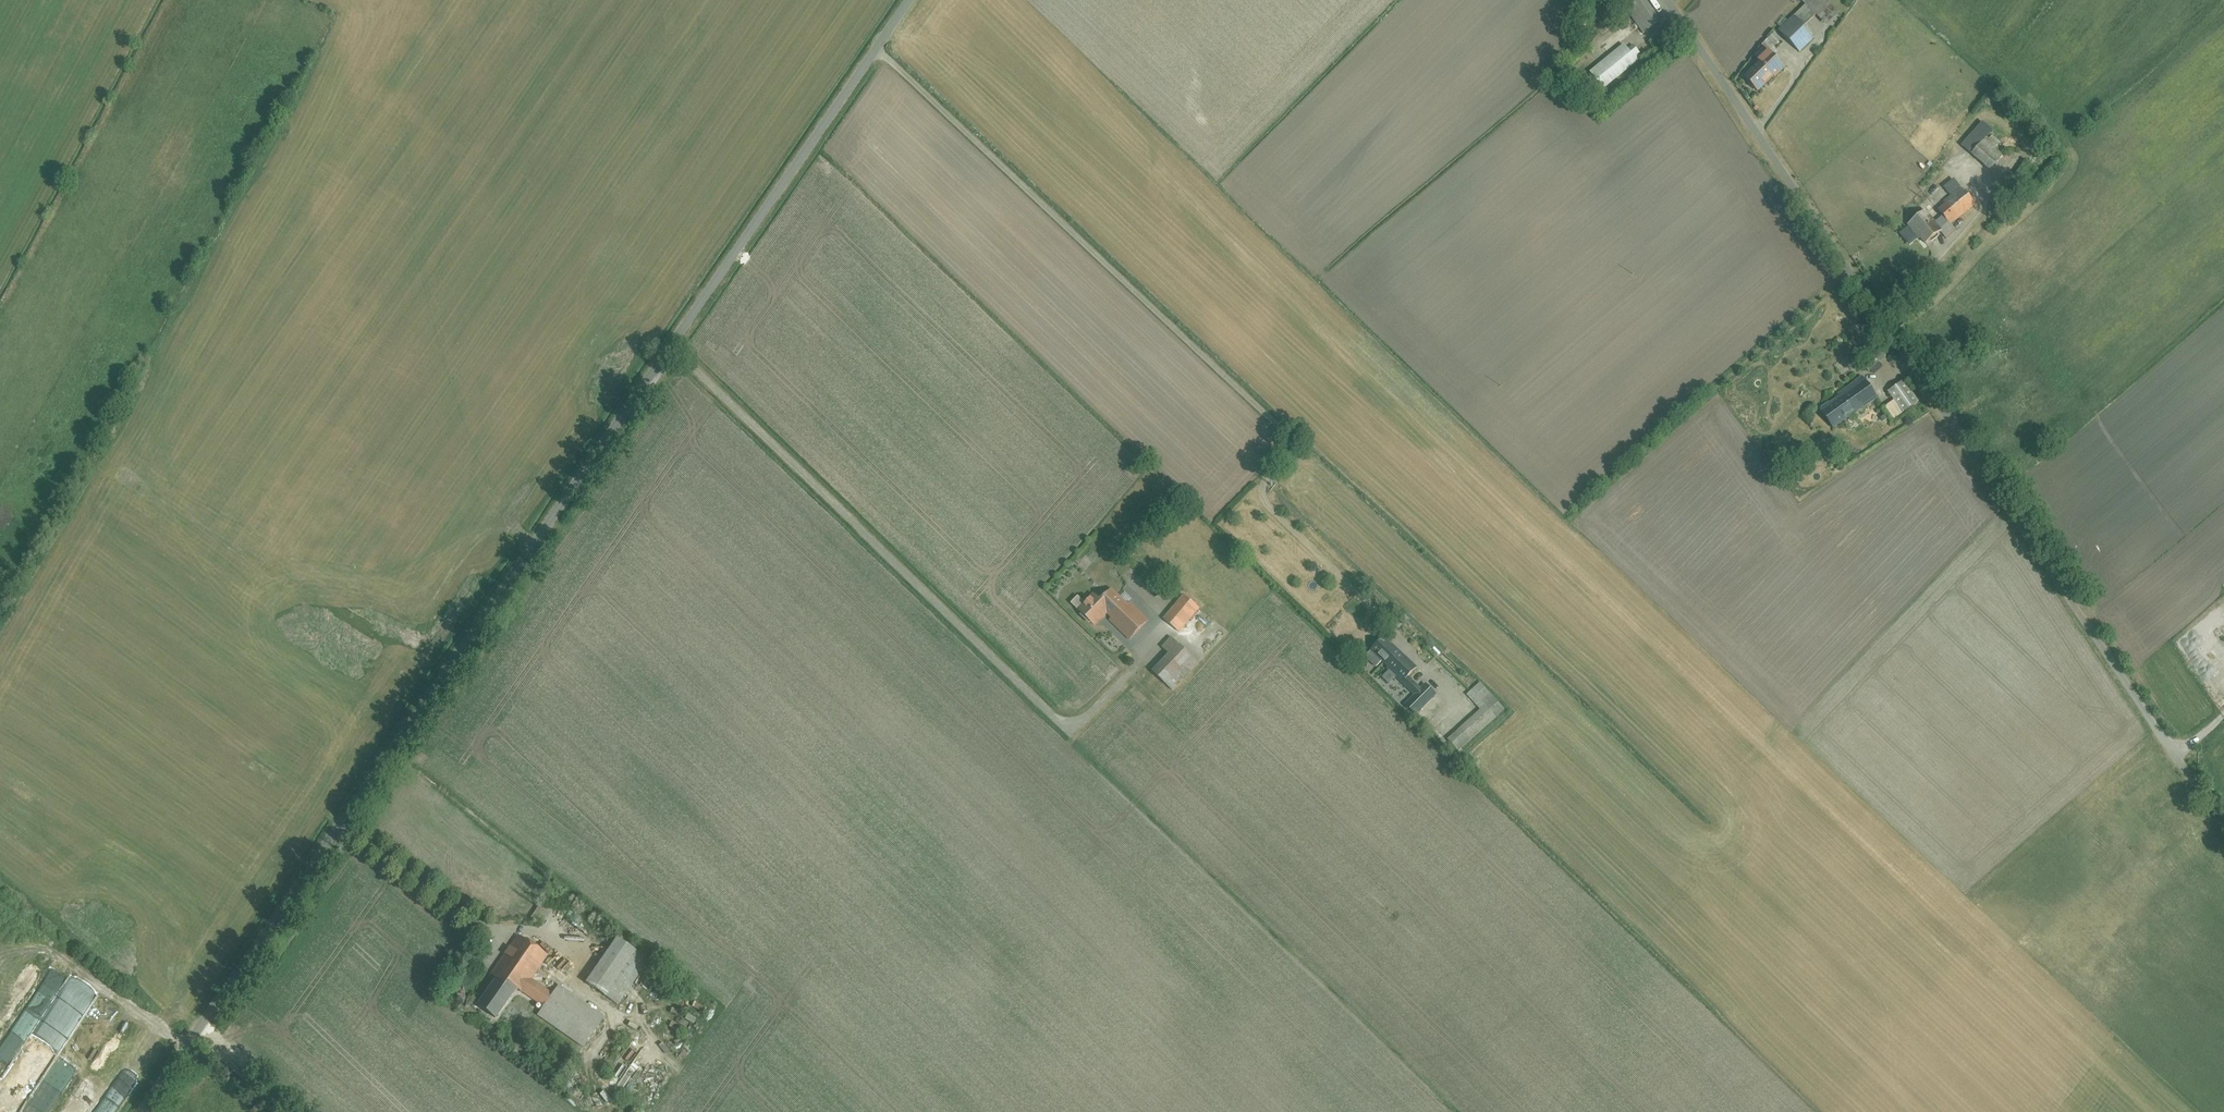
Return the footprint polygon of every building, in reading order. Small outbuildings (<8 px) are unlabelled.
[(1645,0),(1623,0),(1622,1),(1643,32),(1659,22),(1645,0)] [(1788,28),(1808,46),(1821,31),(1812,23),(1831,2),(1829,0),(1813,0),(1788,28)] [(1590,41),(1605,31),(1593,14),(1578,23),(1590,41)] [(1631,47),(1597,75),(1606,86),(1640,58),(1631,47)] [(1784,69),(1769,53),(1743,77),(1758,94),(1784,69)] [(1985,140),(1974,151),(1991,166),(2001,155),(1985,140)] [(1928,245),(1980,201),(1967,184),(1939,208),(1945,215),(1936,222),(1927,211),(1911,224),(1928,245)] [(1877,342),(1862,354),(1869,364),(1885,353),(1877,342)] [(1821,411),(1832,428),(1882,395),(1872,378),(1821,411)] [(1872,416),(1878,426),(1921,402),(1908,380),(1896,388),(1902,398),(1872,416)] [(1199,610),(1180,592),(1169,602),(1175,608),(1166,617),(1179,630),(1199,610)] [(1079,594),(1069,604),(1093,627),(1103,616),(1127,639),(1140,626),(1105,593),(1097,602),(1090,595),(1086,600),(1079,594)] [(1196,660),(1174,636),(1163,646),(1172,656),(1156,671),(1169,686),(1196,660)] [(1417,670),(1384,638),(1371,651),(1389,668),(1387,670),(1414,696),(1405,706),(1416,716),(1436,695),(1426,685),(1421,691),(1408,678),(1417,670)] [(2215,656),(2200,668),(2214,687),(2223,680),(2223,668),(2215,656)] [(1447,742),(1462,757),(1507,713),(1477,682),(1464,695),(1479,710),(1447,742)] [(547,952),(518,933),(472,1000),(501,1019),(519,992),(541,1006),(536,1014),(584,1046),(602,1019),(554,987),(550,993),(529,979),(547,952)] [(648,969),(612,942),(584,980),(621,1007),(648,969)]
